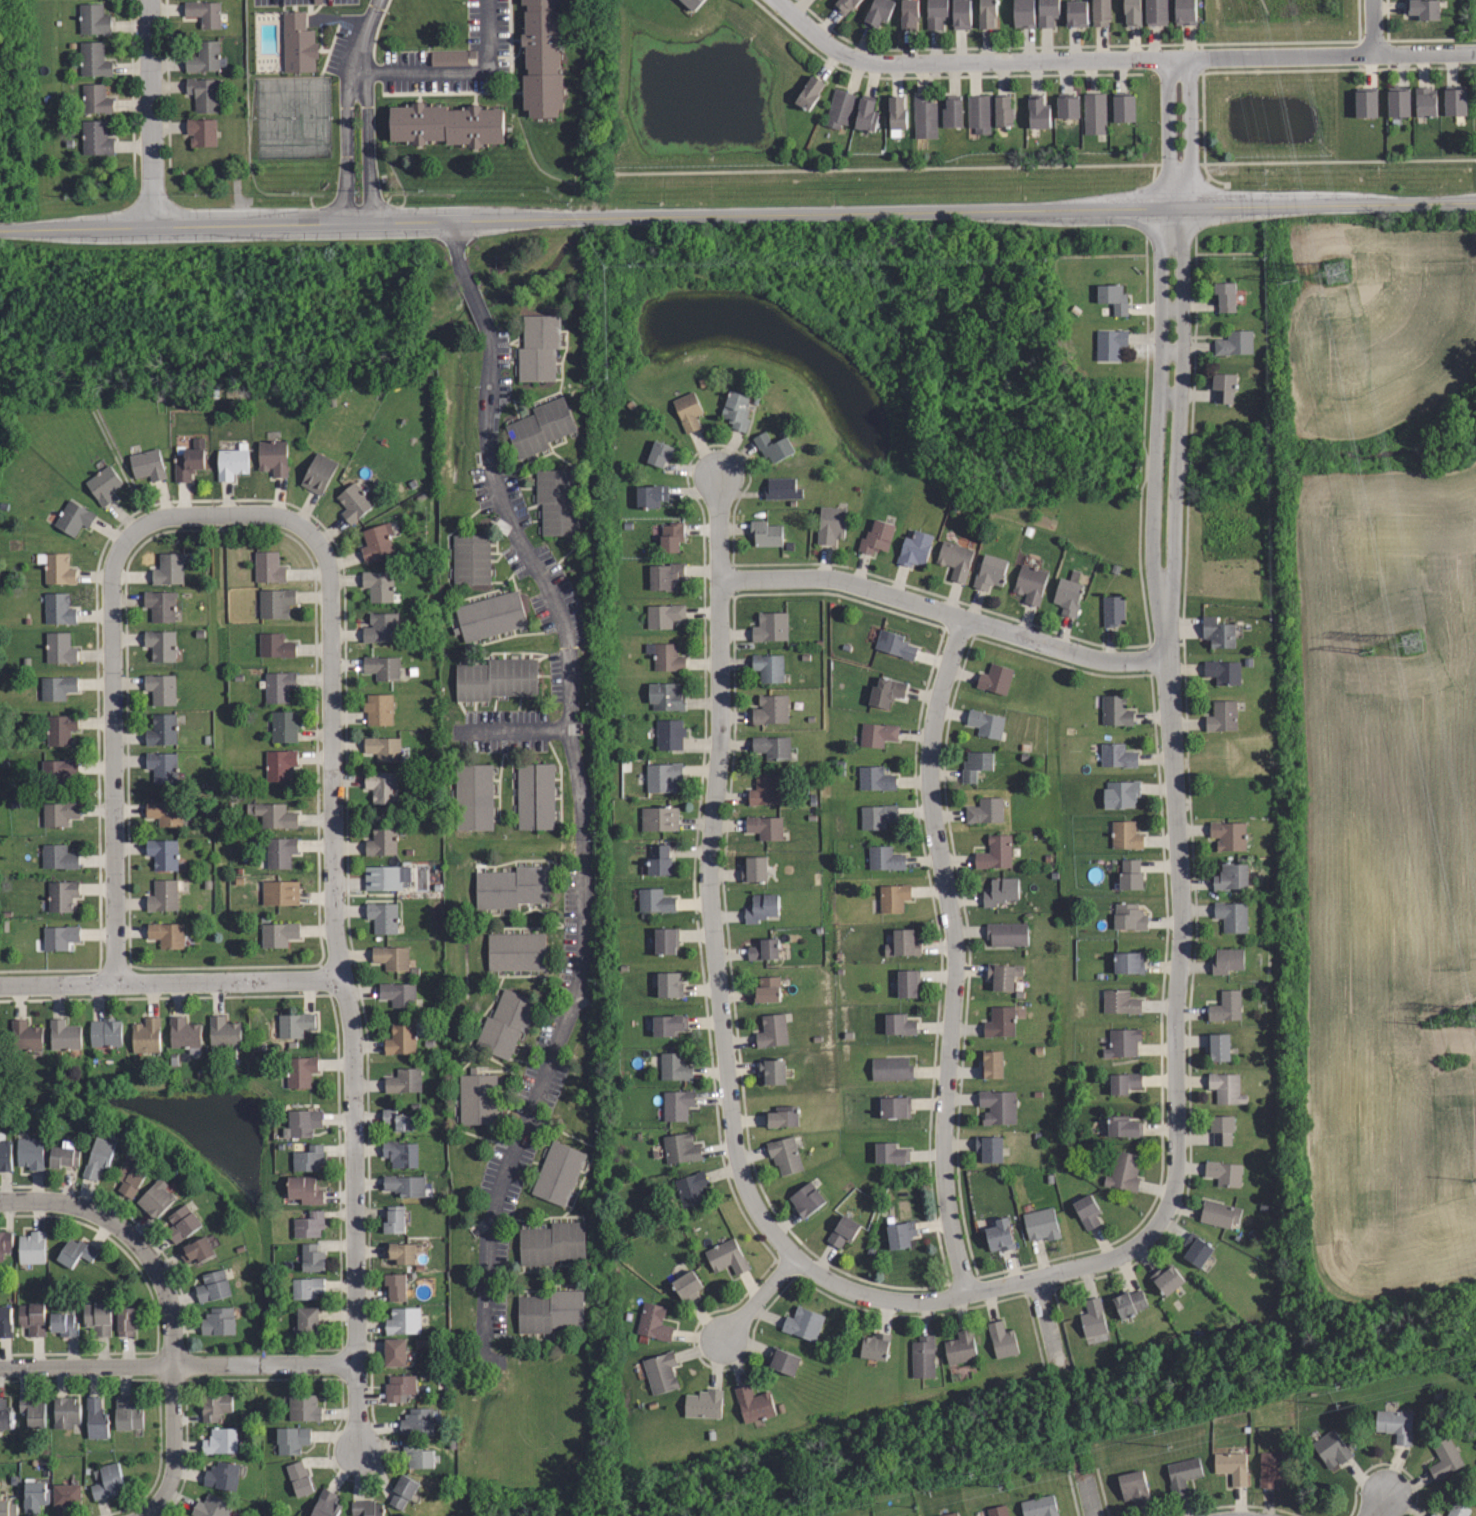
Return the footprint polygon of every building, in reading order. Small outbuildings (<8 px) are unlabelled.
[(521,5),(521,0),(562,0),(562,4),(556,4),(556,10),(559,10),(559,33),(563,33),(563,44),(559,44),(559,68),(557,68),(557,74),(563,74),(563,108),(558,108),(558,117),(529,117),(529,110),(523,110),(523,74),(528,74),(528,68),(525,68),(525,46),(521,46),(521,33),(524,33),(524,11),(527,11),(527,5),(521,5)] [(693,11),(681,0),(704,0),(693,11)] [(833,6),(839,0),(861,0),(853,9),(851,8),(849,11),(847,9),(842,15),(833,6)] [(864,25),(874,0),(890,0),(895,2),(887,23),(883,21),(879,29),(876,28),(876,30),(864,25)] [(902,30),(902,0),(918,0),(919,21),(917,21),(917,30),(902,30)] [(929,29),(928,0),(949,0),(949,16),(947,16),(947,19),(943,19),(943,29),(929,29)] [(954,29),(954,0),(971,0),(972,29),(954,29)] [(981,30),(980,0),(997,0),(997,17),(995,17),(995,30),(981,30)] [(1015,27),(1015,0),(1037,0),(1037,27),(1015,27)] [(1040,14),(1040,0),(1060,0),(1060,18),(1054,18),(1054,28),(1039,28),(1039,14),(1040,14)] [(1087,27),(1066,27),(1066,0),(1087,0),(1087,27)] [(1094,25),(1093,0),(1110,0),(1111,22),(1108,22),(1108,25),(1094,25)] [(1125,15),(1125,0),(1141,0),(1141,26),(1127,26),(1127,15),(1125,15)] [(1147,25),(1147,0),(1168,0),(1169,25),(1147,25)] [(1176,25),(1176,0),(1197,0),(1197,25),(1176,25)] [(1406,15),(1405,0),(1439,0),(1440,20),(1419,20),(1419,15),(1406,15)] [(218,29),(201,29),(201,17),(183,17),(183,1),(218,1),(218,29)] [(109,34),(79,34),(79,4),(102,4),(102,15),(109,15),(109,34)] [(284,72),(283,11),(305,10),(306,30),(314,29),(314,43),(318,42),(318,59),(315,59),(315,71),(284,72)] [(218,41),(218,56),(224,56),(224,65),(218,65),(219,71),(184,71),(184,57),(198,57),(198,41),(218,41)] [(79,76),(78,43),(102,42),(102,60),(111,60),(111,76),(79,76)] [(466,67),(466,60),(474,60),(474,52),(428,53),(428,68),(466,67)] [(807,111),(794,102),(813,76),(824,84),(816,95),(818,96),(807,111)] [(195,114),(195,96),(192,97),(192,94),(185,94),(185,78),(216,77),(217,113),(195,114)] [(111,114),(82,114),(82,86),(103,86),(103,99),(110,98),(111,114)] [(1466,115),(1444,115),(1444,86),(1466,86),(1466,115)] [(1376,116),(1355,117),(1354,88),(1376,87),(1376,116)] [(1415,116),(1415,87),(1429,87),(1429,88),(1435,88),(1435,116),(1415,116)] [(1409,116),(1387,117),(1387,88),(1408,88),(1409,116)] [(857,95),(848,126),(842,124),(840,129),(825,125),(836,89),(857,95)] [(1082,93),(1104,93),(1104,133),(1083,133),(1082,93)] [(873,112),(879,113),(875,131),(856,127),(862,95),(876,97),(873,112)] [(992,134),(976,134),(976,129),(969,129),(969,97),(982,97),(982,95),(991,95),(992,134)] [(1013,127),(996,127),(996,95),(1011,95),(1011,109),(1014,109),(1013,127)] [(1058,95),(1080,95),(1080,119),(1058,119),(1058,95)] [(965,128),(944,128),(944,109),(948,109),(948,96),(964,96),(965,128)] [(1114,97),(1135,96),(1135,122),(1114,122),(1114,97)] [(906,114),(906,130),(902,130),(902,136),(890,136),(890,97),(904,97),(904,114),(906,114)] [(915,97),(930,97),(930,102),(937,102),(938,138),(915,139),(915,97)] [(1049,108),(1049,129),(1028,129),(1028,97),(1043,97),(1043,108),(1049,108)] [(469,147),(469,143),(446,143),(446,140),(425,140),(425,144),(413,144),(413,141),(390,141),(390,107),(412,106),(412,102),(424,102),(424,106),(448,106),(448,110),(468,109),(468,105),(481,105),(481,109),(503,109),(504,143),(481,143),(481,147),(469,147)] [(190,146),(190,138),(191,138),(191,134),(186,134),(186,119),(215,119),(216,145),(190,146)] [(113,155),(82,155),(82,122),(105,122),(106,139),(113,138),(113,155)] [(1219,315),(1219,298),(1215,299),(1215,284),(1236,283),(1236,314),(1219,315)] [(1127,317),(1114,317),(1114,305),(1097,305),(1097,288),(1122,288),(1122,295),(1127,295),(1127,317)] [(519,381),(518,347),(523,347),(523,315),(560,314),(561,349),(554,349),(555,380),(519,381)] [(1119,360),(1095,359),(1096,329),(1126,330),(1126,344),(1119,344),(1119,360)] [(1252,356),(1214,356),(1214,340),(1228,340),(1228,330),(1252,330),(1252,356)] [(1234,404),(1216,404),(1216,389),(1213,389),(1214,372),(1236,372),(1236,392),(1234,392),(1234,404)] [(746,431),(731,426),(732,421),(729,420),(730,418),(722,415),(726,402),(728,403),(732,392),(749,398),(745,410),(749,411),(746,418),(750,419),(746,431)] [(685,436),(671,402),(692,394),(700,415),(693,418),(699,430),(685,436)] [(518,460),(504,425),(534,414),(531,408),(563,395),(577,430),(547,442),(549,447),(518,460)] [(773,463),(769,456),(765,458),(753,439),(765,431),(772,441),(784,434),(794,450),(773,463)] [(203,446),(202,472),(194,471),(194,475),(189,475),(189,483),(174,483),(174,454),(176,454),(176,446),(183,446),(183,450),(192,450),(192,437),(203,437),(203,446)] [(286,478),(272,478),(272,469),(269,469),(269,471),(259,471),(259,442),(270,442),(270,440),(274,440),(274,442),(287,442),(286,478)] [(662,469),(646,464),(655,440),(674,447),(670,459),(666,458),(662,469)] [(233,482),(216,482),(217,452),(237,453),(238,444),(246,444),(246,475),(233,475),(233,482)] [(150,481),(149,474),(134,478),(129,455),(158,448),(165,478),(150,481)] [(320,493),(299,482),(316,450),(337,461),(320,493)] [(103,506),(85,481),(96,473),(95,472),(99,469),(100,470),(109,463),(123,483),(110,492),(115,497),(103,506)] [(542,535),(541,503),(536,503),(536,470),(573,469),(574,501),(578,501),(579,535),(542,535)] [(764,498),(763,484),(767,484),(767,477),(794,476),(794,487),(801,487),(801,497),(764,498)] [(350,523),(341,513),(347,508),(336,494),(354,479),(361,488),(363,486),(366,490),(364,491),(373,503),(357,516),(358,517),(350,523)] [(636,509),(635,490),(637,490),(637,486),(667,485),(668,503),(662,504),(662,506),(659,506),(659,508),(636,509)] [(74,539),(54,526),(61,514),(58,512),(60,510),(63,511),(70,499),(96,516),(88,530),(82,526),(74,539)] [(834,546),(816,544),(820,508),(846,510),(843,539),(835,538),(834,546)] [(372,558),(364,561),(359,547),(366,545),(361,529),(390,520),(394,533),(388,535),(393,550),(372,557),(372,558)] [(755,546),(754,535),(750,536),(750,520),(765,520),(765,524),(781,524),(782,545),(755,546)] [(873,555),(858,550),(862,538),(866,539),(869,530),(872,531),(876,520),(897,528),(888,552),(879,549),(878,552),(875,551),(873,555)] [(678,557),(659,557),(659,537),(662,537),(662,524),(669,524),(669,522),(683,522),(683,544),(678,544),(678,557)] [(911,567),(896,562),(904,537),(913,540),(915,532),(934,539),(926,565),(913,561),(911,567)] [(454,584),(453,534),(490,533),(490,583),(454,584)] [(962,585),(950,581),(954,569),(945,566),(945,568),(935,565),(943,543),(973,553),(962,585)] [(255,581),(255,551),(279,550),(279,566),(286,566),(286,581),(255,581)] [(37,552),(67,551),(67,566),(75,566),(75,583),(45,583),(45,561),(37,561),(37,552)] [(151,583),(151,568),(158,568),(158,553),(181,552),(182,583),(151,583)] [(987,593),(972,588),(982,558),(1008,567),(1001,588),(990,585),(987,593)] [(675,591),(664,591),(664,588),(648,588),(648,564),(683,564),(683,578),(677,578),(677,582),(675,582),(675,591)] [(1036,608),(1024,603),(1027,595),(1023,593),(1022,596),(1013,593),(1014,590),(1012,590),(1021,566),(1033,570),(1033,569),(1038,570),(1037,572),(1048,576),(1036,608)] [(1080,571),(1078,580),(1083,581),(1077,602),(1080,603),(1077,618),(1062,614),(1064,606),(1060,605),(1061,603),(1054,601),(1060,576),(1071,579),(1074,569),(1080,571)] [(369,600),(369,585),(361,585),(361,570),(391,570),(391,581),(393,581),(393,586),(392,586),(392,600),(369,600)] [(260,618),(259,589),(295,588),(295,603),(288,603),(288,618),(260,618)] [(464,642),(462,633),(454,635),(452,628),(460,625),(455,606),(518,589),(527,625),(464,642)] [(151,622),(151,606),(143,606),(143,591),(175,591),(175,622),(151,622)] [(45,623),(44,592),(68,592),(69,608),(75,607),(76,622),(45,623)] [(1103,627),(1102,595),(1123,595),(1124,622),(1117,622),(1117,625),(1114,626),(1114,627),(1103,627)] [(647,628),(646,605),(684,603),(685,618),(671,619),(671,628),(647,628)] [(752,641),(752,628),(758,628),(758,622),(757,622),(757,615),(758,615),(758,612),(786,611),(786,640),(752,641)] [(363,642),(362,627),(372,627),(372,624),(369,624),(369,613),(397,612),(398,641),(363,642)] [(1218,617),(1217,625),(1235,625),(1235,649),(1210,649),(1210,637),(1203,637),(1203,617),(1218,617)] [(172,662),(151,661),(151,658),(149,658),(150,647),(142,646),(142,631),(152,632),(152,630),(173,631),(172,642),(174,642),(173,647),(172,647),(172,662)] [(46,663),(46,632),(69,631),(70,648),(77,648),(77,662),(46,663)] [(913,662),(874,650),(880,631),(903,638),(901,642),(908,644),(907,647),(917,649),(913,662)] [(259,657),(259,632),(282,632),(283,642),(295,642),(295,656),(259,657)] [(653,643),(677,643),(677,655),(684,655),(685,671),(654,671),(654,652),(645,653),(645,643),(653,643)] [(760,681),(759,669),(752,669),(751,654),(782,653),(782,680),(760,681)] [(398,682),(374,682),(374,673),(361,673),(361,657),(398,658),(398,682)] [(490,701),(456,701),(456,664),(488,664),(488,659),(538,658),(538,695),(490,695),(490,701)] [(1238,684),(1215,683),(1215,677),(1203,677),(1203,661),(1239,662),(1238,684)] [(1004,696),(975,687),(980,672),(987,674),(990,663),(1012,670),(1004,696)] [(265,704),(264,673),(295,672),(295,688),(288,688),(288,703),(265,704)] [(151,705),(151,690),(142,690),(142,676),(173,675),(174,705),(151,705)] [(64,701),(42,701),(42,676),(75,677),(75,691),(64,691),(64,701)] [(886,709),(867,704),(871,685),(875,686),(877,676),(889,679),(889,680),(906,684),(902,700),(894,698),(893,703),(888,701),(886,709)] [(685,712),(652,711),(652,702),(648,702),(649,683),(678,684),(678,696),(681,696),(681,697),(685,698),(685,712)] [(392,723),(367,724),(367,709),(362,709),(362,698),(366,698),(366,692),(392,692),(392,723)] [(750,724),(750,710),(760,710),(760,706),(758,706),(757,694),(785,694),(786,723),(750,724)] [(1132,726),(1102,725),(1102,695),(1125,696),(1124,710),(1132,711),(1132,726)] [(1235,730),(1204,730),(1205,715),(1212,715),(1212,700),(1235,700),(1235,730)] [(296,742),(270,742),(270,711),(296,711),(296,718),(299,718),(299,728),(296,728),(296,742)] [(1000,741),(978,738),(979,729),(966,727),(968,713),(1004,719),(1000,741)] [(48,747),(47,714),(76,714),(77,728),(69,729),(70,746),(48,747)] [(144,746),(144,731),(151,731),(151,715),(175,714),(175,745),(144,746)] [(656,752),(656,722),(681,722),(681,730),(685,730),(685,738),(681,738),(682,752),(656,752)] [(883,749),(859,748),(861,724),(898,727),(897,743),(884,742),(883,749)] [(399,760),(376,759),(376,751),(363,751),(364,737),(378,737),(378,735),(400,736),(399,760)] [(765,760),(765,752),(750,752),(750,737),(788,737),(788,760),(765,760)] [(1101,767),(1100,745),(1123,744),(1123,753),(1136,752),(1137,766),(1101,767)] [(265,782),(264,752),(295,751),(296,765),(288,766),(289,781),(265,782)] [(152,785),(151,769),(144,769),(143,754),(175,753),(176,785),(152,785)] [(976,785),(961,785),(962,770),(966,771),(967,754),(993,755),(993,775),(976,774),(976,785)] [(42,783),(40,760),(76,757),(77,774),(64,775),(64,781),(42,783)] [(518,829),(517,763),(554,762),(555,829),(518,829)] [(456,830),(455,764),(493,763),(494,830),(456,830)] [(646,792),(646,764),(680,763),(681,778),(671,778),(671,783),(676,782),(676,791),(646,792)] [(858,790),(858,766),(882,766),(883,774),(894,774),(895,789),(858,790)] [(396,804),(372,804),(372,788),(365,788),(365,771),(396,771),(396,804)] [(779,806),(748,807),(747,791),(755,790),(755,776),(778,776),(779,806)] [(1133,808),(1104,807),(1105,791),(1109,791),(1110,783),(1140,783),(1139,795),(1137,795),(1137,797),(1133,797),(1133,808)] [(1002,823),(966,823),(966,806),(981,806),(981,798),(1002,798),(1002,823)] [(181,826),(159,826),(159,816),(145,816),(145,801),(181,802),(181,826)] [(44,827),(43,803),(79,802),(79,817),(66,817),(66,827),(44,827)] [(284,803),(285,812),(296,811),(297,827),(263,828),(262,815),(246,815),(246,803),(284,803)] [(641,831),(641,807),(677,806),(678,831),(641,831)] [(861,830),(860,807),(897,806),(897,820),(883,820),(884,829),(861,830)] [(781,841),(758,841),(758,832),(744,832),(744,817),(781,818),(781,841)] [(1142,848),(1111,848),(1111,821),(1133,820),(1133,833),(1142,833),(1142,848)] [(1216,850),(1216,841),(1218,841),(1218,837),(1209,837),(1209,822),(1243,822),(1243,850),(1216,850)] [(396,854),(366,854),(366,838),(374,838),(374,823),(396,824),(396,854)] [(1010,867),(973,867),(973,852),(988,851),(988,844),(987,844),(986,834),(1010,834),(1010,867)] [(290,869),(268,868),(268,837),(298,838),(297,852),(290,852),(290,869)] [(176,871),(155,871),(155,854),(147,854),(147,840),(176,839),(176,871)] [(78,868),(43,868),(43,844),(65,844),(65,853),(77,853),(78,868)] [(669,875),(648,875),(649,860),(651,860),(652,847),(670,848),(669,875)] [(869,872),(868,848),(891,848),(891,858),(904,857),(905,871),(869,872)] [(740,885),(740,870),(744,869),(744,857),(764,856),(765,881),(746,882),(746,885),(740,885)] [(1118,889),(1118,873),(1121,872),(1121,861),(1139,861),(1139,873),(1141,873),(1141,889),(1118,889)] [(1247,888),(1230,888),(1230,892),(1211,892),(1212,878),(1218,878),(1218,877),(1220,877),(1220,864),(1247,864),(1247,888)] [(401,890),(366,890),(366,866),(411,865),(411,881),(401,881),(401,890)] [(517,908),(476,908),(476,872),(516,872),(516,866),(550,866),(550,902),(517,903),(517,908)] [(982,906),(982,890),(990,890),(990,877),(1017,876),(1018,898),(1005,898),(1005,902),(996,902),(996,906),(982,906)] [(147,910),(147,895),(154,895),(154,880),(176,880),(177,910),(147,910)] [(70,912),(49,912),(49,881),(78,881),(78,895),(70,895),(70,912)] [(263,906),(263,882),(298,881),(299,906),(263,906)] [(879,913),(878,886),(908,885),(909,900),(903,900),(903,912),(879,913)] [(639,911),(639,887),(663,886),(663,895),(674,895),(675,911),(639,911)] [(758,924),(744,924),(745,908),(750,908),(750,895),(763,895),(763,897),(778,897),(778,917),(766,917),(766,920),(759,920),(758,924)] [(1142,908),(1142,910),(1143,910),(1143,915),(1148,915),(1148,929),(1113,928),(1114,902),(1138,903),(1138,908),(1142,908)] [(395,934),(375,934),(375,917),(366,917),(366,903),(395,903),(395,934)] [(1246,933),(1222,933),(1222,917),(1213,917),(1213,903),(1246,903),(1246,933)] [(182,949),(161,949),(161,937),(146,938),(146,923),(182,923),(182,949)] [(286,948),(263,948),(263,924),(299,924),(299,938),(286,938),(286,948)] [(1029,947),(992,948),(992,941),(987,941),(987,925),(1029,925),(1029,947)] [(919,955),(882,955),(882,943),(892,943),(892,926),(912,926),(912,936),(915,936),(915,940),(919,940),(919,955)] [(65,951),(44,951),(44,927),(79,927),(79,941),(65,941),(65,951)] [(656,928),(679,928),(679,945),(677,945),(677,954),(656,954),(656,928)] [(488,970),(487,933),(546,932),(546,970),(488,970)] [(779,959),(748,959),(748,945),(757,945),(757,939),(779,939),(779,959)] [(407,970),(386,971),(386,962),(373,962),(373,947),(407,947),(407,970)] [(1227,973),(1211,973),(1211,960),(1213,960),(1213,953),(1211,953),(1211,949),(1242,948),(1242,969),(1227,969),(1227,973)] [(1115,953),(1142,952),(1142,958),(1144,958),(1144,973),(1115,973),(1115,953)] [(1012,991),(992,990),(992,983),(989,983),(989,980),(986,980),(987,965),(1022,966),(1021,978),(1012,978),(1012,991)] [(683,997),(658,997),(658,970),(678,970),(678,972),(681,972),(681,982),(683,982),(683,997)] [(899,970),(919,970),(920,988),(919,988),(919,997),(899,998),(899,970)] [(780,1003),(753,1003),(753,988),(760,988),(760,976),(780,975),(780,1003)] [(415,1007),(394,1007),(393,1001),(378,1001),(378,983),(415,983),(415,1007)] [(508,1060),(474,1046),(487,1014),(492,1017),(504,987),(538,1001),(525,1033),(520,1031),(508,1060)] [(1141,1014),(1103,1014),(1103,989),(1129,990),(1129,998),(1141,998),(1141,1014)] [(1222,990),(1241,990),(1241,1021),(1209,1021),(1209,1006),(1222,1006),(1222,990)] [(992,1007),(1015,1007),(1015,1036),(984,1036),(984,1022),(992,1022),(992,1007)] [(757,1046),(757,1031),(763,1031),(763,1013),(786,1012),(788,1045),(757,1046)] [(105,1043),(105,1042),(89,1043),(88,1018),(99,1017),(99,1016),(100,1016),(100,1013),(111,1013),(111,1015),(118,1015),(119,1042),(105,1043)] [(886,1013),(906,1013),(906,1020),(916,1020),(916,1033),(886,1033),(886,1013)] [(279,1038),(278,1016),(314,1014),(314,1029),(301,1029),(301,1037),(279,1038)] [(171,1048),(170,1015),(183,1015),(183,1023),(200,1023),(200,1047),(171,1048)] [(133,1052),(132,1022),(141,1022),(141,1025),(144,1025),(144,1017),(158,1016),(158,1052),(133,1052)] [(239,1046),(210,1046),(210,1016),(224,1016),(224,1023),(239,1023),(239,1046)] [(654,1016),(687,1016),(687,1031),(678,1031),(678,1036),(654,1036),(654,1016)] [(64,1051),(64,1049),(50,1050),(48,1018),(64,1017),(64,1027),(79,1026),(79,1048),(68,1049),(68,1051),(64,1051)] [(40,1050),(13,1050),(13,1018),(25,1018),(25,1026),(40,1026),(40,1050)] [(385,1054),(384,1039),(394,1039),(393,1025),(413,1024),(414,1053),(385,1054)] [(1138,1056),(1115,1056),(1115,1058),(1103,1058),(1103,1049),(1111,1049),(1110,1029),(1142,1029),(1142,1041),(1138,1041),(1138,1056)] [(1208,1034),(1229,1034),(1229,1062),(1211,1062),(1211,1053),(1208,1053),(1208,1034)] [(692,1079),(661,1079),(661,1052),(684,1052),(684,1061),(685,1061),(685,1064),(692,1064),(692,1079)] [(1004,1079),(980,1079),(980,1060),(984,1060),(984,1052),(1004,1052),(1004,1079)] [(784,1085),(761,1085),(761,1075),(758,1075),(758,1059),(777,1059),(777,1056),(780,1056),(780,1059),(784,1059),(784,1085)] [(288,1088),(288,1058),(317,1057),(317,1073),(309,1073),(310,1088),(288,1088)] [(873,1083),(873,1059),(910,1059),(910,1067),(913,1067),(913,1083),(873,1083)] [(460,1124),(460,1074),(469,1074),(469,1067),(476,1066),(476,1074),(496,1074),(497,1124),(460,1124)] [(385,1092),(385,1077),(398,1077),(398,1068),(419,1068),(419,1092),(385,1092)] [(1246,1104),(1216,1104),(1216,1088),(1207,1088),(1207,1073),(1239,1073),(1239,1094),(1246,1094),(1246,1104)] [(1112,1095),(1112,1075),(1143,1074),(1143,1088),(1130,1088),(1130,1095),(1112,1095)] [(664,1092),(696,1091),(696,1106),(688,1106),(688,1121),(665,1121),(664,1092)] [(1016,1110),(1016,1125),(983,1125),(983,1115),(985,1115),(985,1112),(990,1112),(990,1107),(980,1107),(980,1092),(1016,1092),(1016,1099),(1018,1099),(1018,1110),(1016,1110)] [(882,1098),(911,1098),(911,1118),(882,1118),(882,1098)] [(799,1130),(765,1131),(765,1116),(776,1116),(775,1109),(798,1108),(799,1130)] [(398,1109),(398,1113),(411,1113),(412,1131),(394,1131),(394,1124),(383,1124),(383,1109),(398,1109)] [(291,1138),(290,1112),(321,1111),(321,1127),(311,1127),(312,1137),(291,1138)] [(1109,1116),(1129,1116),(1129,1122),(1142,1122),(1142,1136),(1140,1136),(1140,1139),(1128,1139),(1128,1138),(1109,1138),(1109,1116)] [(1213,1149),(1213,1134),(1207,1134),(1207,1128),(1210,1128),(1210,1117),(1235,1117),(1235,1133),(1231,1133),(1231,1148),(1213,1149)] [(666,1164),(663,1136),(687,1133),(687,1132),(692,1131),(693,1145),(700,1145),(702,1160),(666,1164)] [(779,1177),(776,1165),(774,1166),(771,1157),(769,1158),(765,1144),(792,1136),(802,1170),(779,1177)] [(981,1162),(981,1157),(978,1157),(978,1153),(974,1153),(974,1137),(1002,1136),(1002,1162),(981,1162)] [(27,1170),(27,1165),(17,1165),(17,1138),(42,1138),(42,1169),(27,1170)] [(95,1181),(82,1177),(96,1138),(115,1145),(107,1167),(103,1166),(102,1171),(99,1170),(95,1181)] [(565,1207),(531,1193),(553,1139),(587,1153),(565,1207)] [(74,1142),(74,1148),(79,1148),(77,1166),(58,1164),(58,1167),(48,1166),(51,1145),(62,1146),(63,1141),(74,1142)] [(391,1167),(391,1160),(389,1160),(388,1156),(382,1156),(382,1141),(393,1141),(393,1142),(416,1142),(417,1166),(391,1167)] [(12,1171),(0,1171),(0,1142),(12,1142),(12,1171)] [(319,1171),(293,1171),(293,1152),(309,1152),(309,1143),(322,1143),(322,1162),(319,1162),(319,1171)] [(877,1164),(876,1143),(896,1143),(896,1149),(909,1148),(909,1163),(877,1164)] [(1139,1192),(1106,1186),(1108,1176),(1112,1177),(1117,1149),(1140,1153),(1137,1168),(1140,1168),(1139,1176),(1142,1177),(1139,1192)] [(132,1198),(119,1191),(125,1182),(116,1177),(125,1159),(147,1171),(132,1198)] [(1240,1187),(1216,1186),(1217,1179),(1203,1178),(1204,1163),(1240,1164),(1240,1187)] [(684,1208),(675,1179),(704,1170),(709,1184),(702,1186),(706,1201),(684,1208)] [(322,1203),(302,1203),(302,1197),(288,1197),(288,1176),(314,1176),(314,1183),(317,1183),(317,1190),(322,1190),(322,1203)] [(423,1197),(399,1197),(399,1193),(396,1193),(396,1189),(382,1189),(382,1176),(423,1176),(423,1197)] [(155,1219),(138,1202),(162,1179),(168,1185),(163,1190),(174,1200),(155,1219)] [(823,1202),(800,1218),(792,1206),(793,1205),(788,1197),(809,1182),(823,1202)] [(1073,1205),(1091,1195),(1100,1211),(1094,1214),(1100,1224),(1087,1231),(1073,1205)] [(1203,1208),(1205,1201),(1243,1211),(1239,1226),(1233,1224),(1232,1231),(1201,1223),(1205,1208),(1203,1208)] [(175,1243),(166,1230),(173,1224),(168,1217),(185,1205),(200,1226),(175,1243)] [(404,1209),(404,1234),(385,1233),(385,1222),(387,1222),(387,1206),(404,1206),(404,1209)] [(1023,1215),(1053,1208),(1061,1238),(1048,1241),(1047,1238),(1030,1242),(1023,1215)] [(319,1237),(294,1237),(294,1218),(306,1218),(306,1210),(323,1209),(323,1227),(319,1227),(319,1237)] [(828,1241),(843,1216),(861,1226),(851,1243),(846,1240),(841,1249),(828,1241)] [(1007,1216),(1015,1251),(999,1254),(999,1251),(990,1253),(985,1228),(996,1226),(994,1220),(1007,1216)] [(891,1249),(887,1225),(916,1220),(918,1236),(910,1237),(911,1246),(891,1249)] [(520,1265),(519,1229),(551,1228),(551,1222),(585,1221),(586,1258),(554,1259),(554,1264),(520,1265)] [(18,1263),(18,1236),(29,1235),(29,1231),(43,1231),(43,1263),(18,1263)] [(1199,1268),(1183,1257),(1188,1249),(1181,1244),(1189,1232),(1213,1248),(1199,1268)] [(2,1262),(0,1262),(0,1235),(12,1235),(12,1247),(4,1248),(4,1254),(2,1254),(2,1262)] [(198,1265),(194,1258),(185,1262),(179,1250),(204,1236),(215,1256),(198,1265)] [(735,1275),(728,1264),(714,1272),(703,1252),(732,1237),(749,1268),(735,1275)] [(70,1268),(57,1259),(70,1239),(77,1244),(81,1240),(99,1251),(91,1264),(78,1256),(70,1268)] [(324,1271),(303,1271),(303,1243),(316,1242),(316,1251),(324,1251),(324,1271)] [(421,1244),(421,1252),(413,1252),(413,1264),(392,1264),(392,1261),(384,1261),(384,1247),(389,1247),(389,1243),(421,1244)] [(1167,1298),(1155,1282),(1153,1284),(1149,1279),(1162,1269),(1165,1272),(1174,1265),(1187,1283),(1167,1298)] [(683,1304),(669,1281),(691,1268),(701,1285),(695,1289),(698,1294),(683,1304)] [(200,1303),(196,1287),(206,1285),(204,1276),(224,1271),(229,1296),(200,1303)] [(405,1302),(390,1302),(390,1285),(384,1285),(384,1273),(404,1273),(405,1302)] [(293,1299),(293,1278),(323,1277),(323,1295),(316,1295),(316,1298),(293,1299)] [(518,1333),(518,1296),(549,1296),(549,1290),(583,1290),(584,1327),(551,1327),(551,1333),(518,1333)] [(1121,1319),(1112,1297),(1127,1291),(1129,1295),(1139,1290),(1147,1309),(1121,1319)] [(1084,1338),(1079,1315),(1087,1314),(1084,1301),(1098,1298),(1106,1333),(1084,1338)] [(670,1342),(635,1333),(643,1301),(664,1306),(660,1323),(674,1326),(670,1342)] [(10,1335),(0,1335),(0,1303),(9,1303),(10,1335)] [(109,1336),(93,1336),(93,1326),(83,1326),(83,1304),(109,1304),(109,1336)] [(813,1341),(779,1329),(784,1314),(791,1317),(796,1304),(799,1305),(799,1307),(822,1315),(813,1341)] [(44,1337),(28,1337),(29,1326),(18,1326),(19,1305),(45,1306),(44,1337)] [(300,1337),(300,1335),(298,1335),(296,1307),(317,1306),(319,1334),(303,1335),(304,1336),(300,1337)] [(203,1335),(203,1320),(205,1320),(205,1313),(212,1313),(211,1307),(233,1307),(234,1334),(203,1335)] [(117,1336),(117,1330),(115,1330),(115,1308),(136,1308),(137,1323),(132,1323),(133,1336),(117,1336)] [(418,1316),(423,1316),(424,1326),(419,1326),(419,1334),(384,1334),(384,1320),(390,1320),(390,1308),(418,1308),(418,1316)] [(77,1336),(60,1337),(60,1331),(50,1331),(50,1314),(73,1314),(73,1323),(77,1322),(77,1336)] [(996,1357),(987,1323),(1002,1319),(1005,1330),(1012,1328),(1018,1351),(996,1357)] [(948,1364),(944,1341),(958,1338),(957,1330),(973,1328),(974,1337),(973,1337),(976,1359),(948,1364)] [(886,1360),(860,1356),(864,1335),(875,1337),(876,1332),(891,1334),(886,1360)] [(935,1378),(913,1378),(913,1343),(919,1343),(919,1336),(935,1336),(935,1378)] [(384,1367),(383,1339),(404,1338),(405,1354),(412,1354),(412,1362),(406,1362),(406,1366),(384,1367)] [(801,1358),(794,1376),(765,1365),(773,1346),(801,1358)] [(652,1396),(641,1362),(672,1352),(676,1366),(671,1368),(677,1388),(652,1396)] [(406,1403),(386,1403),(386,1375),(415,1374),(415,1395),(406,1395),(406,1403)] [(744,1423),(734,1387),(748,1383),(752,1396),(768,1391),(775,1414),(744,1423)] [(720,1417),(684,1415),(685,1394),(698,1394),(699,1390),(707,1390),(707,1389),(721,1390),(720,1417)] [(218,1422),(205,1422),(205,1394),(231,1395),(231,1412),(221,1412),(221,1414),(218,1414),(218,1422)] [(321,1422),(290,1422),(290,1395),(315,1395),(316,1408),(321,1408),(321,1422)] [(56,1427),(55,1397),(74,1396),(75,1402),(80,1402),(80,1422),(74,1422),(74,1426),(56,1427)] [(106,1437),(86,1437),(86,1396),(99,1396),(99,1407),(103,1407),(103,1413),(106,1413),(106,1437)] [(142,1428),(115,1428),(115,1396),(131,1396),(131,1406),(142,1406),(142,1428)] [(12,1425),(0,1425),(0,1397),(7,1397),(7,1406),(12,1405),(12,1425)] [(30,1427),(30,1412),(21,1412),(20,1399),(36,1399),(36,1404),(45,1404),(46,1427),(30,1427)] [(431,1436),(400,1436),(400,1420),(404,1420),(404,1413),(410,1413),(410,1409),(431,1409),(431,1436)] [(1410,1446),(1395,1446),(1395,1433),(1383,1433),(1383,1432),(1375,1431),(1375,1411),(1399,1412),(1399,1410),(1404,1411),(1404,1413),(1411,1413),(1410,1446)] [(235,1452),(203,1452),(203,1437),(210,1437),(210,1426),(235,1426),(235,1452)] [(278,1454),(278,1442),(277,1442),(276,1426),(297,1426),(297,1428),(309,1428),(309,1444),(299,1444),(299,1453),(278,1454)] [(1328,1468),(1310,1443),(1332,1428),(1350,1456),(1339,1464),(1334,1457),(1333,1458),(1336,1462),(1328,1468)] [(1435,1481),(1428,1468),(1440,1461),(1432,1446),(1448,1437),(1464,1464),(1435,1481)] [(407,1469),(407,1461),(403,1461),(403,1453),(401,1453),(401,1444),(416,1444),(416,1450),(432,1450),(432,1469),(407,1469)] [(1215,1471),(1215,1451),(1247,1451),(1247,1484),(1232,1484),(1231,1471),(1215,1471)] [(1275,1488),(1259,1487),(1260,1452),(1288,1453),(1287,1485),(1285,1485),(1285,1487),(1280,1487),(1280,1485),(1277,1485),(1278,1479),(1275,1479),(1275,1488)] [(1171,1481),(1166,1462),(1198,1454),(1203,1473),(1186,1477),(1189,1491),(1173,1495),(1169,1481),(1171,1481)] [(296,1494),(285,1463),(300,1458),(303,1469),(305,1468),(312,1488),(296,1494)] [(234,1492),(202,1484),(205,1469),(210,1470),(211,1464),(217,1465),(218,1461),(239,1466),(234,1492)] [(94,1499),(91,1485),(103,1482),(99,1466),(117,1462),(123,1488),(115,1490),(116,1494),(94,1499)] [(1135,1504),(1134,1499),(1130,1500),(1130,1497),(1123,1499),(1116,1474),(1141,1467),(1150,1501),(1135,1504)] [(400,1511),(388,1504),(395,1493),(392,1491),(401,1474),(418,1484),(409,1500),(407,1498),(400,1511)] [(52,1500),(45,1504),(39,1504),(39,1513),(25,1513),(25,1481),(46,1481),(46,1487),(52,1487),(52,1500)] [(83,1503),(55,1503),(54,1482),(82,1482),(83,1503)] [(342,1506),(337,1515),(311,1515),(309,1515),(324,1488),(335,1494),(332,1500),(342,1506)] [(233,1507),(228,1515),(195,1515),(189,1513),(197,1499),(203,1502),(207,1494),(233,1507)] [(1051,1494),(1057,1515),(1022,1515),(1019,1502),(1051,1494)] [(1471,1508),(1467,1515),(1445,1515),(1453,1500),(1471,1508)] [(16,1504),(16,1515),(0,1515),(0,1501),(7,1501),(7,1504),(16,1504)] [(365,1515),(351,1515),(351,1501),(372,1501),(372,1504),(383,1504),(383,1515),(365,1515)] [(1005,1506),(1007,1515),(987,1515),(986,1510),(1005,1506)]
